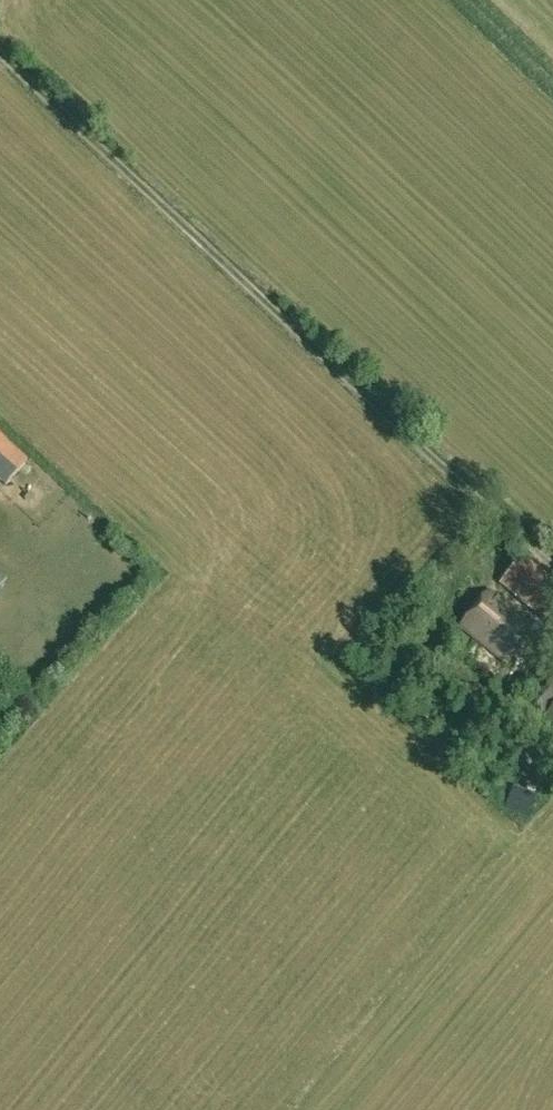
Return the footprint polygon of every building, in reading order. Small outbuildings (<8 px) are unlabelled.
[(27,463),(0,438),(0,481),(5,486),(27,463)] [(522,556),(499,585),(515,598),(507,608),(489,593),(462,627),(508,665),(536,631),(520,618),(528,608),(543,620),(552,607),(552,581),(522,556)] [(531,699),(547,713),(552,706),(552,672),(531,699)]
